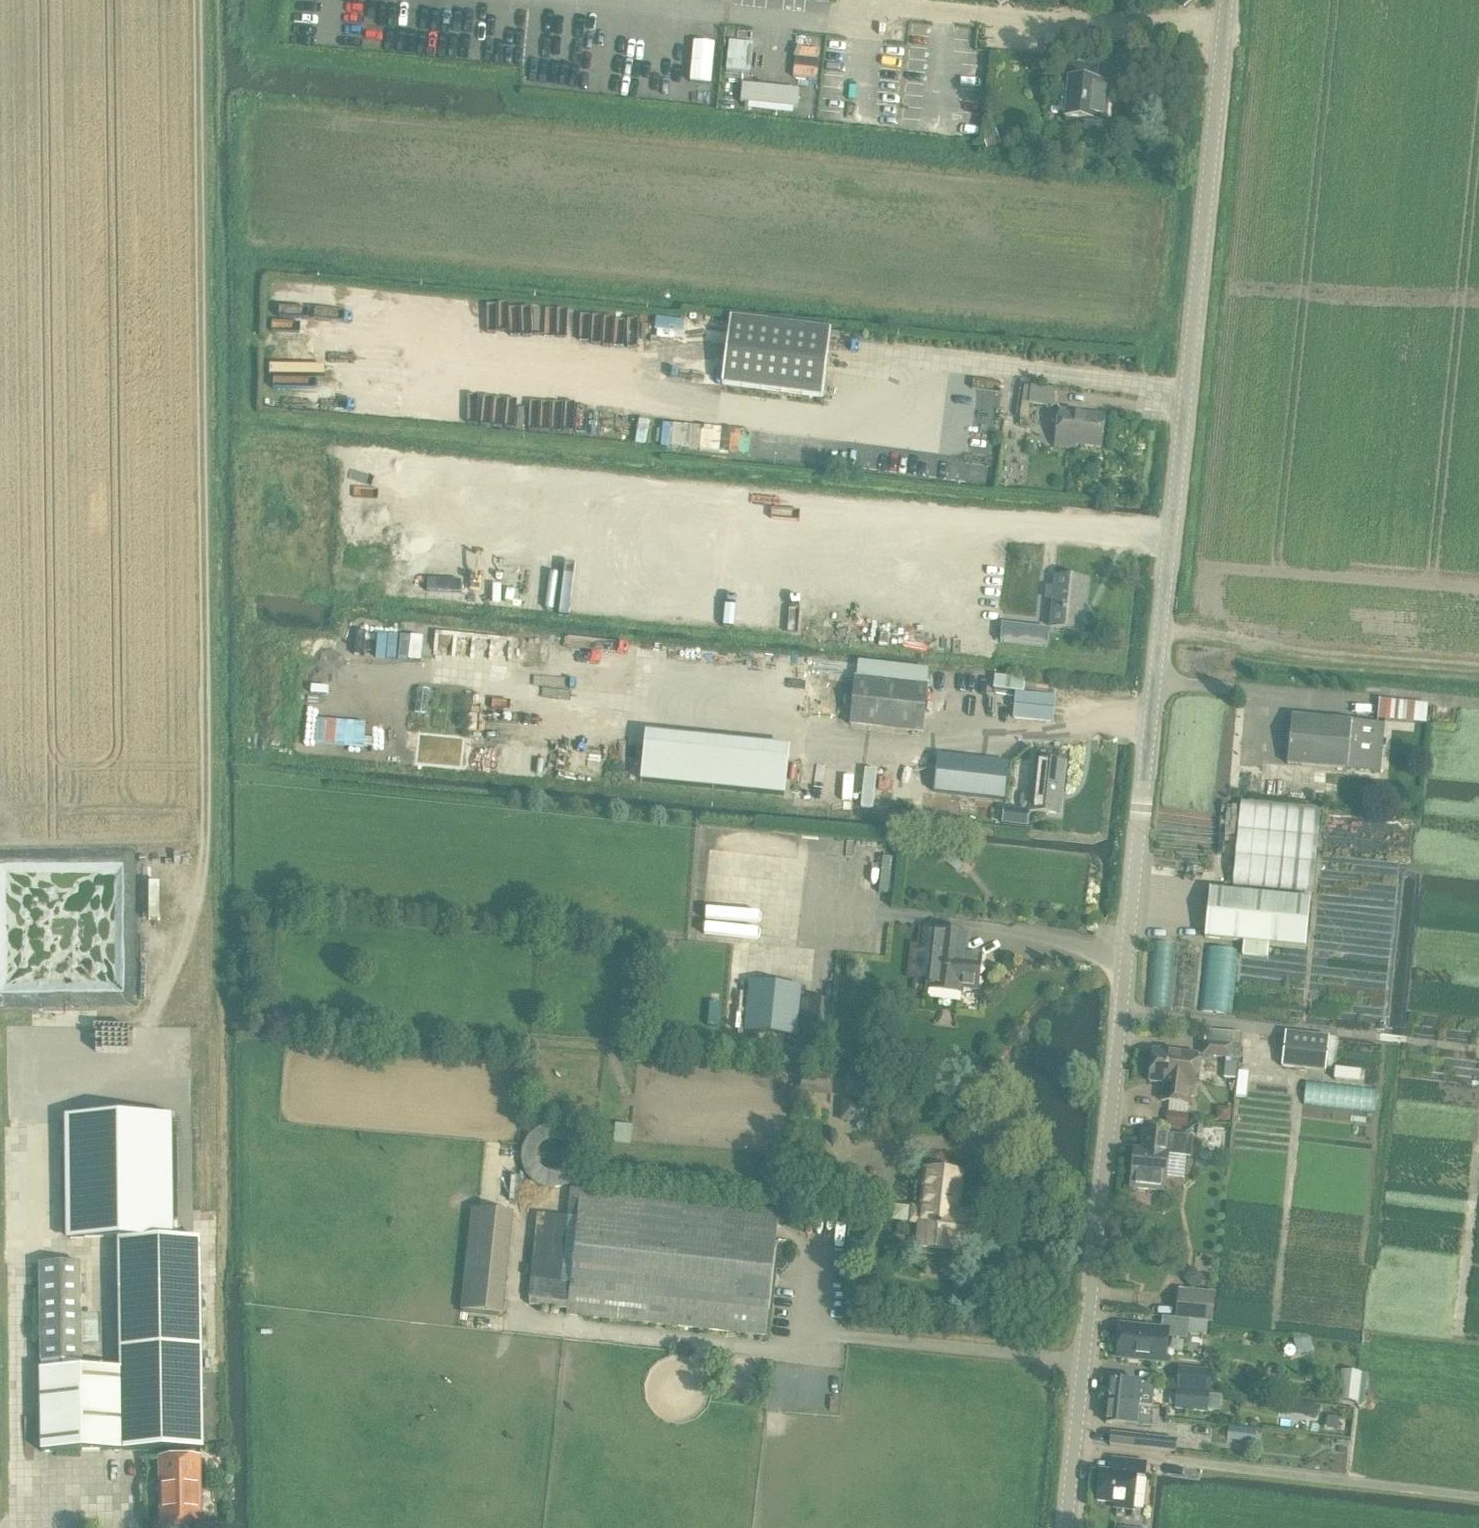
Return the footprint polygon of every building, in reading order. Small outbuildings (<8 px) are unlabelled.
[(1062,63),(1060,79),(1069,80),(1065,119),(1104,124),(1109,83),(1096,82),(1098,67),(1062,63)] [(996,130),(982,135),(987,150),(1001,145),(996,130)] [(721,385),(822,398),(831,333),(730,320),(721,385)] [(1031,388),(1029,404),(1053,407),(1055,391),(1031,388)] [(1059,411),(1054,447),(1074,450),(1075,446),(1100,449),(1105,417),(1059,411)] [(544,542),(538,602),(657,614),(663,554),(544,542)] [(1047,588),(1046,600),(1052,600),(1050,628),(1079,631),(1085,580),(1056,577),(1055,589),(1047,588)] [(1001,627),(1000,642),(1016,644),(1018,628),(1001,627)] [(811,674),(808,707),(821,708),(822,688),(827,688),(824,713),(840,715),(839,722),(850,724),(850,726),(922,733),(927,686),(926,686),(928,671),(828,660),(827,675),(811,674)] [(995,676),(994,690),(1024,693),(1025,680),(995,676)] [(1015,693),(1013,720),(1051,724),(1053,697),(1015,693)] [(1379,700),(1377,719),(1426,723),(1428,705),(1379,700)] [(1291,717),(1286,764),(1375,772),(1379,725),(1291,717)] [(937,756),(933,792),(1005,800),(1009,764),(937,756)] [(1035,761),(1029,812),(1059,815),(1065,765),(1035,761)] [(1023,811),(1021,826),(1027,827),(1029,812),(1023,811)] [(952,847),(941,861),(958,873),(968,860),(952,847)] [(1209,890),(1204,938),(1243,942),(1242,955),(1267,958),(1268,944),(1305,948),(1310,900),(1209,890)] [(934,930),(928,988),(977,994),(981,954),(967,953),(969,934),(934,930)] [(749,983),(745,1031),(796,1036),(801,988),(749,983)] [(809,999),(805,1039),(828,1042),(833,1002),(809,999)] [(1285,1033),(1281,1067),(1325,1072),(1329,1038),(1285,1033)] [(1204,1043),(1202,1056),(1229,1059),(1230,1059),(1231,1046),(1204,1043)] [(1152,1050),(1149,1082),(1163,1084),(1161,1102),(1169,1103),(1167,1125),(1186,1127),(1187,1115),(1185,1114),(1186,1105),(1189,1105),(1191,1089),(1193,1090),(1197,1056),(1152,1050)] [(1336,1069),(1334,1080),(1360,1084),(1361,1072),(1336,1069)] [(800,1071),(799,1086),(830,1090),(831,1074),(800,1071)] [(1238,1071),(1235,1095),(1245,1097),(1248,1072),(1238,1071)] [(842,1103),(841,1120),(867,1122),(869,1105),(842,1103)] [(1218,1108),(1217,1122),(1231,1124),(1232,1109),(1218,1108)] [(169,1119),(67,1120),(69,1239),(170,1238),(169,1119)] [(616,1125),(614,1143),(631,1144),(633,1126),(616,1125)] [(1134,1150),(1129,1189),(1164,1192),(1165,1181),(1166,1167),(1167,1157),(1185,1159),(1190,1159),(1192,1138),(1169,1136),(1144,1133),(1142,1151),(1134,1150)] [(1205,1148),(1217,1157),(1223,1148),(1212,1140),(1205,1148)] [(763,1171),(759,1205),(779,1207),(782,1174),(763,1171)] [(912,1208),(910,1224),(918,1225),(916,1247),(917,1247),(917,1246),(965,1252),(969,1212),(955,1211),(957,1191),(959,1176),(925,1171),(923,1187),(920,1209),(912,1208)] [(495,1181),(493,1206),(515,1209),(518,1183),(495,1181)] [(535,1275),(532,1300),(569,1304),(569,1310),(764,1335),(771,1267),(777,1268),(784,1262),(786,1242),(774,1241),(778,1210),(570,1187),(566,1214),(543,1211),(535,1275)] [(467,1279),(464,1305),(504,1311),(508,1285),(517,1210),(477,1205),(467,1279)] [(81,1266),(40,1266),(41,1362),(82,1362),(81,1312),(81,1266)] [(1193,1269),(1185,1276),(1195,1287),(1203,1280),(1193,1269)] [(120,1370),(40,1372),(41,1453),(203,1450),(200,1289),(118,1290),(120,1370)] [(1177,1295),(1175,1318),(1184,1319),(1211,1322),(1213,1298),(1177,1295)] [(1117,1331),(1115,1358),(1162,1362),(1164,1337),(1164,1332),(1183,1334),(1183,1331),(1184,1319),(1175,1318),(1159,1317),(1158,1329),(1140,1327),(1117,1325),(1117,1331)] [(1178,1368),(1176,1388),(1208,1391),(1210,1371),(1178,1368)] [(1344,1375),(1341,1401),(1354,1402),(1357,1376),(1344,1375)] [(1108,1382),(1106,1403),(1137,1405),(1151,1406),(1153,1394),(1153,1386),(1108,1382)] [(1176,1388),(1174,1409),(1206,1413),(1208,1391),(1176,1388)] [(1106,1403),(1105,1424),(1136,1426),(1137,1405),(1106,1403)] [(1303,1404),(1302,1412),(1306,1416),(1314,1417),(1315,1405),(1303,1404)] [(1228,1427),(1227,1438),(1237,1439),(1238,1428),(1228,1427)] [(1110,1433),(1109,1446),(1130,1448),(1131,1435),(1110,1433)] [(1131,1435),(1130,1448),(1173,1452),(1175,1440),(1131,1435)] [(214,1446),(214,1453),(219,1457),(226,1457),(227,1446),(214,1446)] [(159,1460),(159,1482),(160,1527),(201,1527),(200,1459),(159,1460)] [(1099,1471),(1096,1501),(1113,1504),(1113,1508),(1131,1510),(1135,1476),(1144,1477),(1145,1464),(1117,1460),(1115,1473),(1099,1471)]
